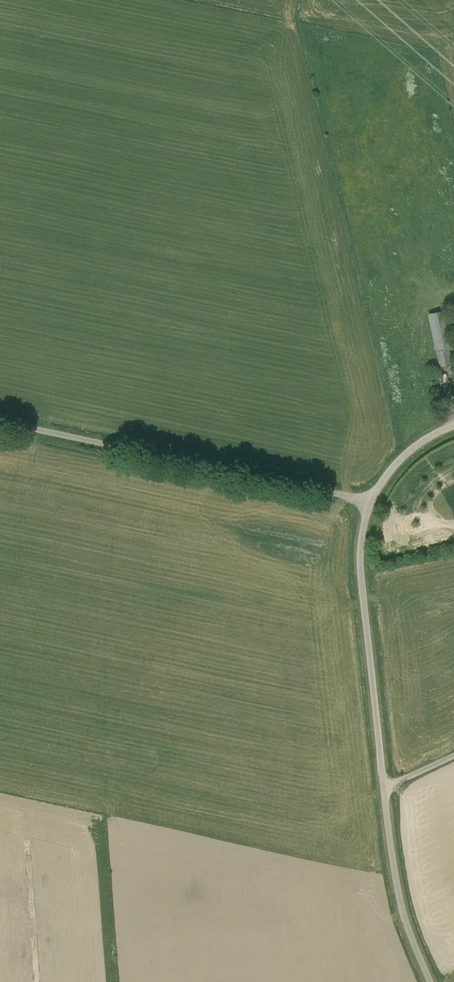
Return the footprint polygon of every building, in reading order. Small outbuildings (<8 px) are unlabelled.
[(439,367),(453,365),(449,349),(453,348),(453,347),(446,310),(428,314),(439,367)]
